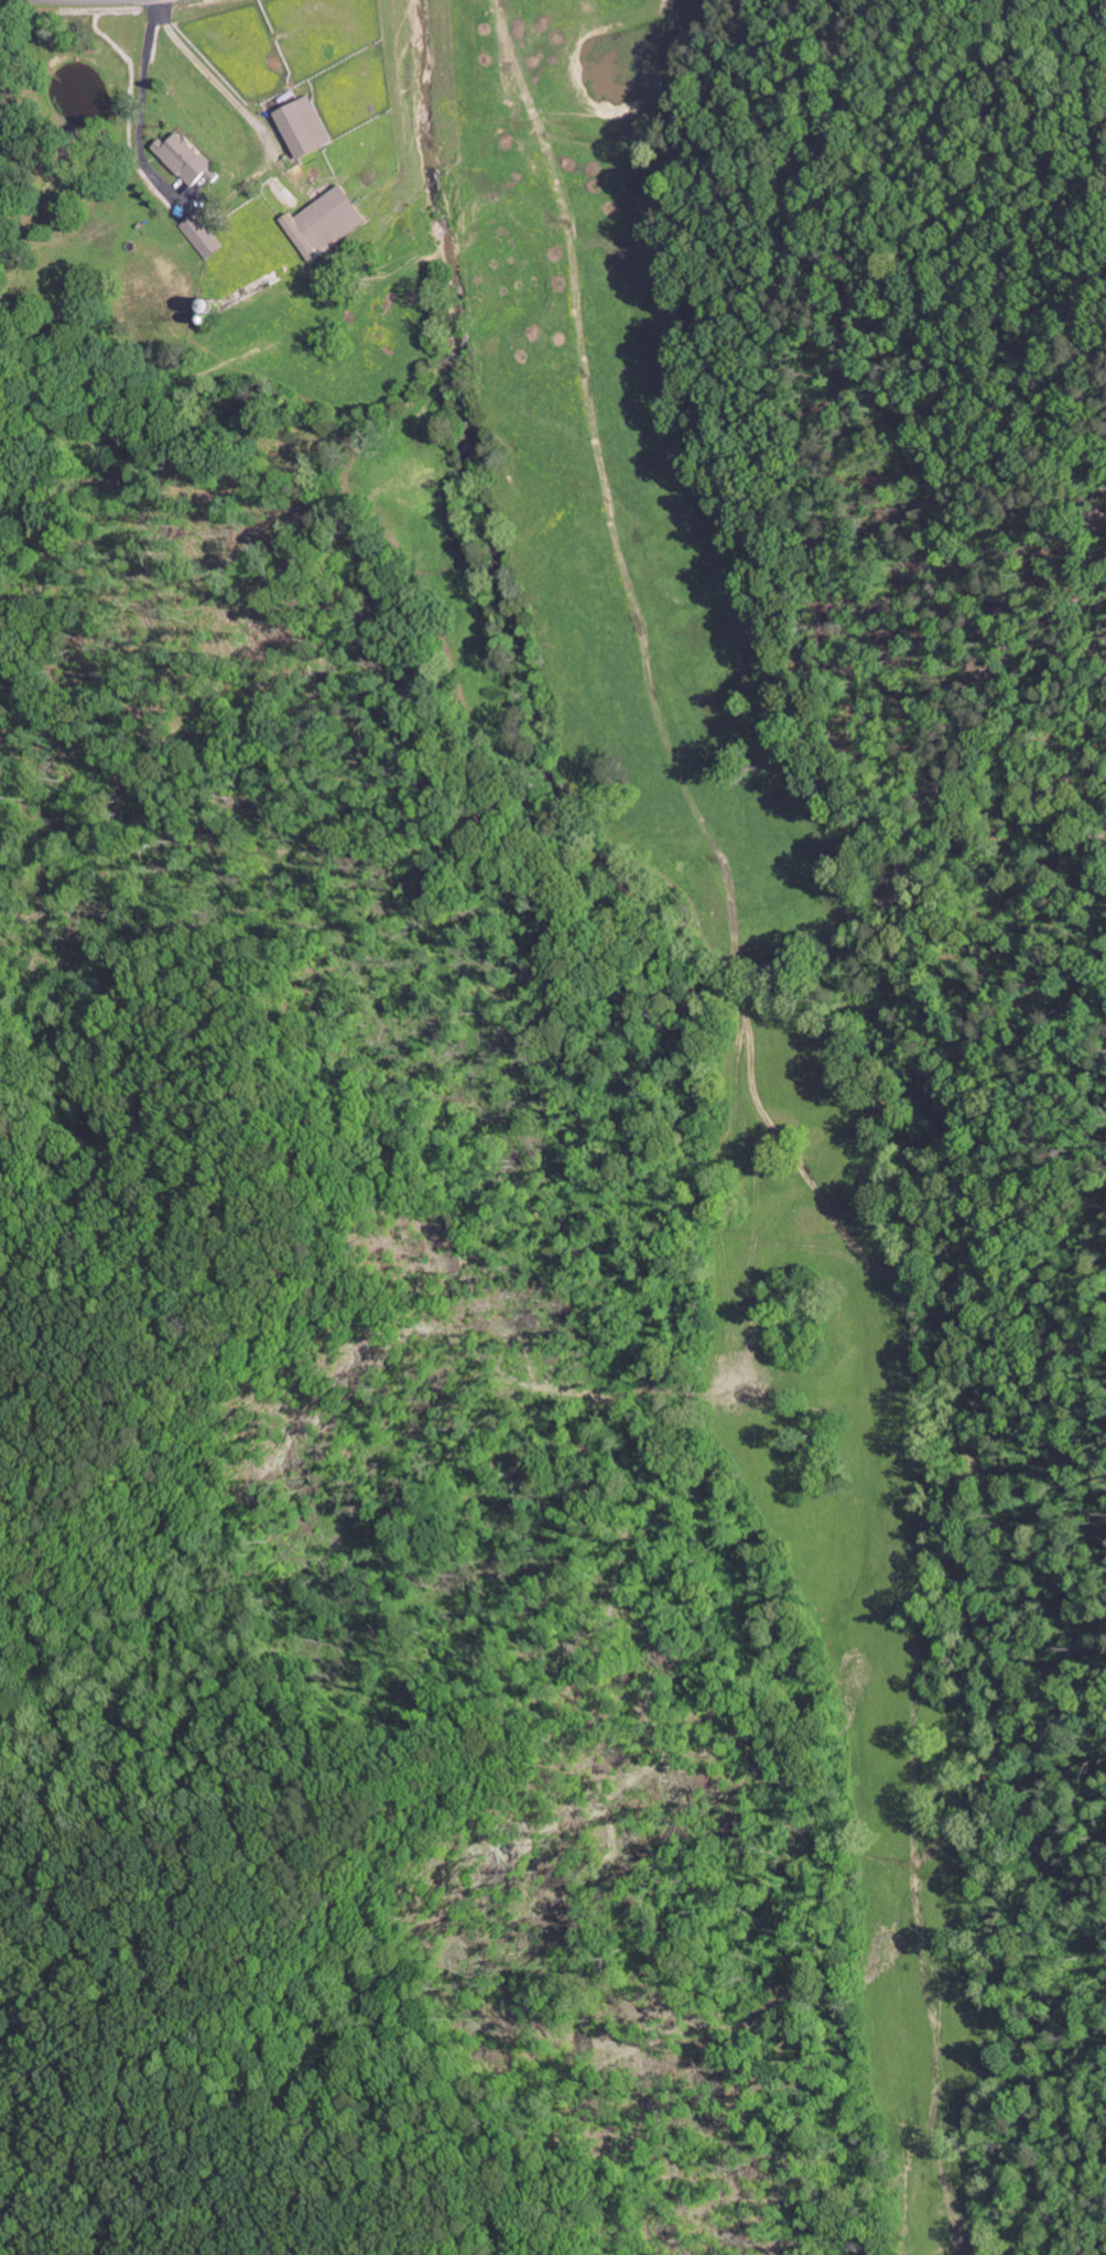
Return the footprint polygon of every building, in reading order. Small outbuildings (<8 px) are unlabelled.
[(272,111),(294,159),(330,143),(308,95),(272,111)] [(214,166),(176,131),(155,153),(190,187),(204,173),(206,175),(214,166)] [(221,246),(195,211),(177,225),(203,260),(221,246)]
